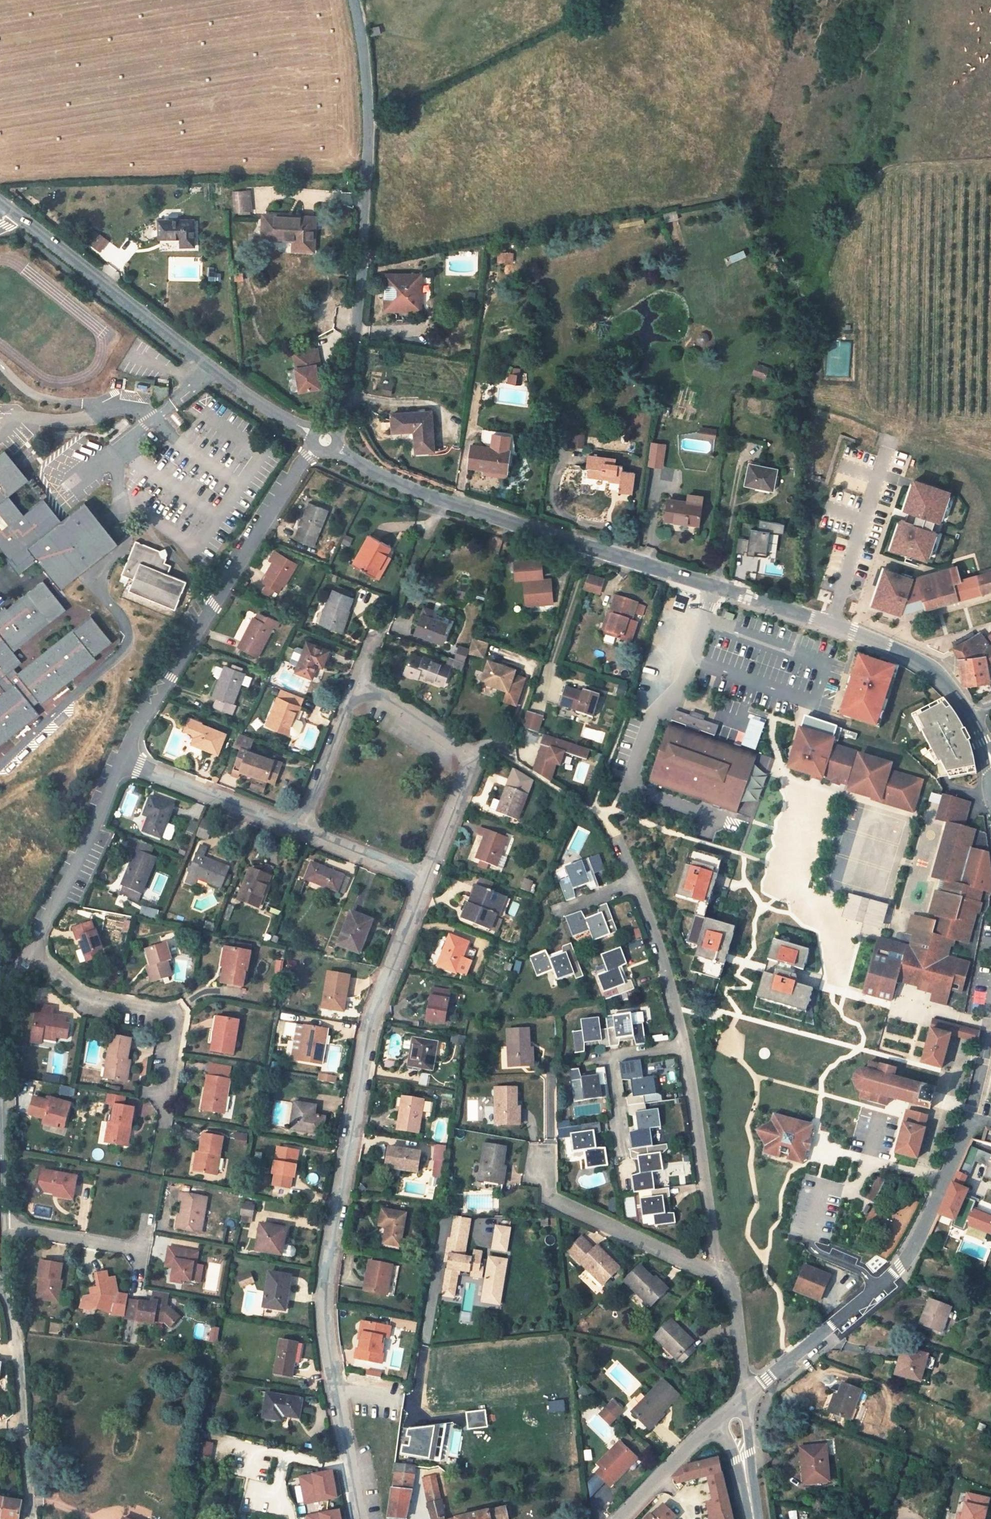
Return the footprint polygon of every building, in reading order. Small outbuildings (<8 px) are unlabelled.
[(249,191),(233,193),(235,212),(250,211),(249,191)] [(341,193),(341,204),(353,209),(354,193),(341,193)] [(313,250),(315,219),(264,216),(263,238),(275,239),(295,240),(294,249),(313,250)] [(194,246),(194,220),(179,221),(169,221),(159,221),(159,239),(181,238),(181,246),(194,246)] [(98,233),(90,243),(97,248),(105,238),(98,233)] [(274,248),(294,249),(295,240),(275,239),(274,248)] [(499,262),(512,263),(513,254),(499,253),(499,262)] [(421,275),(385,275),(385,311),(415,311),(415,293),(421,293),(421,275)] [(475,293),(467,292),(467,300),(474,300),(475,293)] [(697,338),(699,342),(703,344),(707,342),(708,338),(707,334),(703,333),(699,334),(697,338)] [(849,376),(850,341),(828,341),(828,376),(849,376)] [(320,388),(316,366),(320,365),(317,349),(294,354),(297,369),(296,369),(300,392),(320,388)] [(755,364),(753,375),(766,378),(769,366),(755,364)] [(509,374),(508,384),(520,385),(521,375),(519,375),(520,369),(513,368),(512,374),(509,374)] [(169,388),(154,386),(153,394),(159,401),(168,395),(169,388)] [(416,453),(434,452),(431,412),(392,415),(393,433),(414,431),(416,453)] [(716,430),(701,428),(700,436),(715,438),(716,430)] [(510,451),(509,454),(515,455),(513,434),(483,430),(481,440),(490,449),(510,451)] [(664,445),(651,443),(651,444),(648,466),(661,468),(664,445)] [(490,449),(472,446),(469,467),(485,469),(486,467),(507,470),(509,454),(510,451),(490,449)] [(1,545),(19,567),(34,555),(38,560),(62,590),(119,544),(85,502),(60,522),(42,500),(22,516),(6,496),(23,482),(21,479),(24,476),(7,456),(4,458),(2,455),(0,457),(0,546),(1,545)] [(631,495),(634,473),(622,472),(623,467),(615,466),(616,460),(588,456),(586,468),(589,468),(588,477),(610,480),(610,477),(620,478),(619,493),(631,495)] [(749,464),(745,485),(772,491),(777,470),(749,464)] [(901,520),(892,548),(927,560),(936,532),(932,531),(936,522),(940,523),(950,493),(914,481),(904,511),(908,512),(905,521),(901,520)] [(688,495),(687,503),(701,505),(702,497),(688,495)] [(687,503),(668,500),(665,521),(698,525),(701,505),(687,503)] [(328,511),(309,502),(294,538),(314,547),(328,511)] [(766,557),(769,532),(750,530),(749,540),(737,538),(736,553),(744,554),(760,556),(766,557)] [(391,547),(370,535),(353,565),(374,577),(385,557),(391,547)] [(129,559),(128,562),(127,562),(122,575),(123,575),(120,580),(127,583),(129,578),(133,580),(129,590),(132,592),(132,591),(172,608),(175,610),(180,599),(179,599),(182,592),(182,593),(187,582),(168,574),(171,566),(165,563),(167,558),(162,556),(160,551),(143,544),(140,543),(136,541),(129,559)] [(279,554),(274,551),(268,561),(273,563),(279,554)] [(287,559),(279,554),(273,563),(266,575),(267,576),(263,582),(266,584),(276,590),(279,592),(283,585),(284,586),(297,565),(292,562),(287,559)] [(374,577),(379,580),(390,560),(385,557),(374,577)] [(541,559),(518,561),(519,578),(530,577),(530,580),(524,581),(526,602),(540,601),(540,604),(553,604),(552,592),(549,592),(549,587),(551,587),(551,579),(541,580),(541,577),(542,577),(541,559)] [(925,609),(990,590),(990,571),(960,581),(956,567),(916,578),(918,582),(925,606),(925,609)] [(873,605),(901,615),(902,612),(925,606),(918,582),(912,583),(913,579),(884,569),(873,605)] [(599,594),(603,579),(588,574),(583,589),(599,594)] [(6,693),(0,698),(0,743),(38,713),(33,707),(38,702),(39,703),(95,659),(94,657),(112,643),(91,616),(18,675),(13,669),(20,664),(12,653),(66,610),(43,580),(16,602),(14,600),(0,611),(0,685),(6,693)] [(262,592),(271,597),(276,590),(266,584),(262,592)] [(339,587),(337,592),(349,596),(351,591),(339,587)] [(343,633),(350,611),(348,611),(354,598),(349,596),(337,592),(333,590),(328,604),(326,603),(319,625),(343,633)] [(634,613),(642,616),(645,607),(637,604),(616,596),(610,614),(612,615),(606,634),(631,643),(637,623),(632,622),(627,620),(629,612),(634,614),(634,613)] [(433,611),(424,608),(415,633),(443,644),(450,625),(430,618),(433,611)] [(243,643),(240,649),(257,657),(273,627),(277,629),(280,622),(269,616),(268,617),(261,613),(258,619),(254,617),(241,642),(243,643)] [(602,633),(606,634),(612,615),(610,614),(608,614),(602,633)] [(285,620),(290,624),(293,619),(288,615),(285,620)] [(980,633),(954,648),(959,659),(986,656),(987,666),(990,664),(990,646),(980,633)] [(487,644),(473,639),(469,653),(483,657),(487,644)] [(328,660),(331,652),(307,643),(305,650),(298,666),(296,672),(312,678),(317,666),(322,667),(325,660),(328,660)] [(468,650),(458,646),(454,658),(464,662),(468,650)] [(292,664),(298,666),(305,650),(298,647),(295,648),(290,661),(292,664)] [(862,657),(869,659),(869,657),(859,653),(855,665),(858,666),(862,657)] [(161,658),(156,655),(153,662),(157,664),(161,658)] [(423,659),(411,655),(404,673),(417,678),(419,673),(432,678),(431,679),(444,684),(450,667),(461,672),(464,663),(449,657),(445,666),(424,658),(423,659)] [(965,686),(973,685),(973,683),(989,681),(990,687),(990,664),(987,666),(986,656),(959,659),(961,677),(964,684),(965,686)] [(869,659),(862,657),(858,666),(855,676),(853,676),(848,691),(845,700),(848,701),(843,715),(879,727),(898,669),(889,666),(869,659)] [(482,684),(508,693),(505,702),(516,706),(525,680),(514,676),(515,672),(489,663),(482,684)] [(232,669),(224,666),(213,696),(217,698),(213,707),(232,714),(236,705),(233,704),(245,674),(240,672),(232,669)] [(845,690),(848,691),(853,676),(850,674),(845,690)] [(627,687),(620,685),(617,693),(624,696),(627,687)] [(574,707),(588,712),(591,703),(590,703),(591,700),(592,700),(594,693),(580,689),(580,690),(565,686),(560,702),(575,706),(574,707)] [(301,721),(296,720),(304,698),(281,689),(267,725),(290,734),(296,735),(299,734),(302,725),(301,721)] [(936,702),(938,705),(942,703),(946,708),(950,707),(947,703),(943,698),(936,702)] [(840,714),(843,715),(848,701),(845,700),(844,700),(840,714)] [(954,712),(950,707),(946,708),(942,703),(938,705),(921,714),(916,716),(923,729),(921,730),(931,750),(938,763),(940,762),(945,772),(974,767),(972,754),(971,749),(969,741),(967,742),(962,730),(964,729),(962,725),(960,721),(954,712)] [(916,716),(921,714),(920,710),(911,715),(919,731),(921,730),(923,729),(916,716)] [(685,728),(671,723),(649,782),(652,783),(652,782),(657,784),(657,785),(713,805),(713,804),(719,806),(719,807),(735,813),(756,753),(740,747),(740,748),(734,746),(734,745),(699,733),(700,731),(714,736),(718,726),(675,711),(671,721),(686,726),(685,728)] [(543,717),(527,712),(522,728),(538,733),(543,717)] [(805,715),(800,730),(809,733),(809,732),(824,736),(824,737),(836,741),(838,741),(840,734),(842,728),(805,715)] [(226,734),(200,724),(201,723),(189,718),(185,730),(192,733),(195,737),(192,744),(218,754),(226,734)] [(857,734),(842,728),(840,734),(855,739),(857,734)] [(834,745),(836,741),(824,737),(824,736),(809,732),(809,733),(800,730),(795,746),(794,746),(793,750),(791,759),(789,763),(790,763),(789,767),(794,769),(794,770),(806,773),(806,772),(812,774),(822,777),(825,778),(834,745)] [(231,774),(238,777),(240,771),(255,776),(266,780),(269,773),(273,760),(247,751),(252,738),(239,733),(233,746),(240,748),(231,774)] [(590,750),(544,735),(541,745),(545,747),(544,752),(540,750),(533,771),(550,782),(556,764),(560,765),(564,752),(586,760),(590,750)] [(860,756),(859,757),(856,756),(857,752),(834,745),(825,778),(832,780),(831,782),(839,785),(840,783),(847,785),(850,774),(854,775),(849,790),(854,792),(854,793),(869,797),(870,796),(872,797),(873,797),(873,795),(901,803),(900,808),(913,813),(923,782),(889,771),(891,766),(860,756)] [(938,763),(931,750),(927,751),(934,765),(938,763)] [(269,773),(278,776),(282,763),(273,760),(269,773)] [(974,767),(945,772),(948,778),(976,773),(974,767)] [(527,794),(532,781),(514,769),(507,787),(507,786),(501,802),(497,811),(497,812),(505,815),(509,817),(517,820),(527,794)] [(276,782),(278,776),(269,773),(266,780),(276,782)] [(266,780),(255,776),(252,786),(263,790),(266,780)] [(931,794),(930,802),(940,804),(941,796),(931,794)] [(897,979),(919,985),(921,978),(936,982),(933,993),(948,997),(950,989),(952,981),(964,984),(969,963),(944,957),(949,938),(968,944),(976,913),(974,912),(977,902),(979,903),(982,891),(987,872),(978,870),(983,852),(970,849),(975,830),(969,828),(965,827),(963,826),(969,805),(960,802),(960,800),(943,795),(936,819),(947,823),(942,841),(947,843),(944,851),(941,850),(940,849),(937,859),(942,861),(940,869),(936,868),(935,867),(932,877),(939,879),(946,881),(942,892),(936,891),(930,913),(936,915),(935,921),(931,933),(932,934),(933,934),(931,940),(928,952),(913,948),(906,946),(903,956),(889,952),(892,942),(878,938),(874,955),(863,993),(891,1001),(897,979)] [(871,800),(900,808),(901,803),(873,795),(873,797),(872,797),(871,800)] [(173,806),(151,797),(145,813),(151,816),(145,832),(161,838),(173,806)] [(494,799),(490,808),(497,811),(501,802),(494,799)] [(212,825),(203,821),(198,835),(207,838),(212,825)] [(485,836),(486,836),(489,830),(480,827),(478,833),(485,836)] [(507,837),(489,830),(486,836),(485,836),(476,859),(481,861),(488,863),(496,867),(507,837)] [(150,855),(153,847),(131,838),(128,846),(137,849),(121,886),(123,887),(129,890),(127,896),(126,897),(138,902),(157,858),(150,855)] [(195,885),(197,879),(222,889),(222,888),(223,885),(227,886),(229,880),(226,879),(227,874),(230,868),(204,858),(207,849),(200,846),(186,881),(195,885)] [(699,902),(708,905),(722,858),(690,848),(677,896),(699,902)] [(983,852),(978,870),(987,872),(982,891),(990,893),(990,875),(990,865),(988,853),(983,852)] [(593,857),(565,867),(569,878),(559,881),(566,901),(575,898),(574,889),(586,884),(590,889),(591,890),(599,887),(592,869),(597,867),(593,857)] [(305,879),(337,892),(338,889),(345,891),(350,879),(312,863),(305,879)] [(270,877),(274,867),(265,864),(261,874),(270,877)] [(261,874),(250,869),(238,900),(259,908),(270,877),(261,874)] [(533,881),(524,878),(520,888),(529,892),(530,888),(532,884),(533,881)] [(939,879),(936,891),(942,892),(946,881),(939,879)] [(479,886),(489,890),(492,883),(482,880),(479,886)] [(462,918),(490,930),(495,917),(496,915),(499,916),(507,897),(489,890),(479,886),(475,885),(462,918)] [(123,887),(120,893),(127,896),(129,890),(123,887)] [(877,925),(883,906),(853,898),(848,917),(877,925)] [(699,902),(695,915),(704,918),(708,905),(699,902)] [(585,919),(581,911),(565,917),(573,937),(589,931),(593,941),(610,934),(618,932),(607,903),(599,906),(598,907),(598,908),(598,914),(585,919)] [(159,911),(147,908),(145,916),(157,919),(159,911)] [(162,912),(159,911),(157,919),(145,916),(144,919),(159,922),(162,912)] [(362,937),(365,938),(372,921),(351,913),(338,945),(356,952),(362,937)] [(720,979),(735,927),(704,918),(695,915),(687,942),(698,946),(691,971),(720,979)] [(935,921),(912,915),(907,933),(916,936),(930,939),(932,934),(931,933),(935,921)] [(490,930),(496,932),(501,919),(495,917),(490,930)] [(215,925),(215,922),(206,921),(206,923),(204,928),(214,930),(216,925),(215,925)] [(81,943),(87,961),(96,958),(94,952),(97,951),(102,950),(96,932),(94,933),(91,923),(74,929),(77,939),(82,938),(84,942),(81,943)] [(455,973),(462,976),(465,967),(469,966),(475,950),(466,947),(468,943),(450,935),(438,965),(456,972),(455,973)] [(930,939),(916,936),(913,948),(928,952),(931,940),(930,939)] [(359,953),(365,938),(362,937),(356,952),(359,953)] [(777,962),(795,968),(803,970),(809,952),(804,951),(805,949),(773,939),(767,959),(777,962)] [(906,946),(892,942),(889,952),(903,956),(906,946)] [(251,946),(237,943),(236,950),(250,952),(251,946)] [(554,971),(558,981),(574,974),(576,979),(583,976),(571,943),(563,946),(562,947),(562,948),(563,953),(550,958),(545,951),(529,957),(537,977),(554,971)] [(167,962),(171,961),(166,944),(146,950),(151,966),(147,967),(151,982),(171,977),(167,962)] [(615,988),(618,995),(635,989),(631,980),(630,980),(624,980),(619,968),(627,964),(621,947),(601,955),(607,972),(597,975),(603,992),(615,988)] [(227,967),(230,949),(225,948),(222,966),(224,967),(227,967)] [(247,972),(250,953),(250,952),(236,950),(230,949),(227,967),(224,967),(221,983),(243,987),(244,980),(245,975),(246,971),(247,972)] [(507,962),(504,970),(510,971),(513,964),(507,962)] [(795,968),(777,962),(775,969),(796,975),(795,968)] [(798,984),(796,975),(775,969),(773,975),(764,972),(756,997),(806,1012),(813,989),(798,984)] [(350,977),(329,973),(323,1008),(344,1012),(350,977)] [(119,977),(112,976),(111,983),(117,984),(119,977)] [(936,982),(921,978),(919,985),(918,989),(933,993),(936,982)] [(961,992),(964,984),(952,981),(950,989),(961,992)] [(444,1023),(449,992),(433,989),(427,1021),(444,1023)] [(53,1016),(54,1008),(37,1005),(31,1042),(42,1044),(42,1039),(43,1035),(57,1037),(67,1039),(70,1025),(66,1024),(67,1018),(53,1016)] [(613,1016),(606,1017),(607,1028),(610,1047),(618,1046),(619,1045),(620,1038),(633,1037),(636,1045),(645,1044),(643,1023),(644,1023),(642,1012),(631,1013),(613,1016)] [(214,1017),(212,1032),(215,1033),(218,1034),(221,1018),(214,1017)] [(610,1047),(607,1028),(600,1030),(599,1017),(581,1020),(582,1031),(572,1032),(575,1053),(584,1052),(584,1043),(598,1042),(601,1047),(601,1048),(602,1048),(610,1047)] [(233,1055),(239,1021),(221,1018),(218,1034),(215,1033),(212,1051),(233,1055)] [(922,1063),(941,1069),(950,1035),(953,1024),(934,1019),(922,1063)] [(300,1030),(301,1025),(286,1022),(284,1035),(296,1037),(297,1030),(300,1030)] [(950,1035),(978,1043),(980,1032),(953,1024),(950,1035)] [(299,1061),(305,1025),(301,1025),(300,1030),(297,1030),(296,1037),(295,1042),(292,1060),(299,1061)] [(305,1025),(299,1061),(322,1065),(326,1043),(324,1043),(321,1043),(322,1036),(326,1037),(327,1037),(328,1030),(305,1025)] [(529,1049),(529,1029),(508,1030),(509,1067),(533,1065),(532,1053),(528,1053),(528,1049),(529,1049)] [(131,1039),(112,1036),(106,1068),(110,1069),(108,1079),(126,1082),(129,1066),(126,1065),(127,1060),(131,1039)] [(406,1036),(403,1051),(410,1052),(413,1038),(406,1036)] [(438,1042),(413,1037),(413,1038),(410,1052),(408,1066),(433,1071),(438,1042)] [(643,1078),(641,1060),(619,1063),(622,1080),(631,1080),(633,1093),(627,1096),(626,1096),(626,1097),(628,1106),(645,1103),(663,1101),(661,1095),(656,1092),(654,1076),(643,1078)] [(880,1065),(869,1062),(867,1070),(866,1070),(862,1070),(861,1070),(860,1070),(860,1071),(858,1071),(856,1073),(855,1073),(854,1075),(855,1075),(854,1077),(854,1079),(853,1079),(853,1081),(854,1081),(854,1083),(856,1086),(857,1088),(857,1087),(859,1089),(861,1089),(861,1090),(862,1091),(860,1098),(870,1101),(870,1102),(886,1106),(888,1097),(918,1105),(917,1106),(930,1109),(932,1104),(931,1104),(932,1103),(930,1102),(932,1094),(934,1095),(934,1093),(936,1088),(923,1085),(893,1077),(896,1069),(880,1065)] [(607,1085),(605,1067),(595,1068),(596,1075),(581,1077),(580,1068),(569,1070),(573,1102),(602,1098),(601,1086),(607,1085)] [(335,1077),(325,1075),(324,1082),(334,1083),(335,1077)] [(229,1080),(208,1076),(205,1094),(207,1095),(205,1111),(223,1114),(229,1080)] [(609,1097),(607,1085),(601,1086),(602,1098),(609,1097)] [(517,1088),(495,1088),(495,1124),(520,1124),(519,1111),(515,1111),(515,1108),(517,1107),(517,1088)] [(108,1094),(107,1104),(115,1105),(123,1107),(125,1097),(108,1094)] [(420,1117),(429,1119),(432,1102),(423,1101),(423,1100),(403,1097),(398,1129),(418,1132),(420,1117)] [(46,1102),(34,1098),(29,1114),(45,1119),(43,1123),(57,1127),(58,1123),(64,1125),(70,1105),(50,1099),(49,1103),(46,1102)] [(316,1106),(295,1103),(290,1130),(322,1135),(325,1117),(314,1116),(316,1106)] [(628,1106),(629,1113),(629,1114),(629,1115),(630,1115),(636,1116),(638,1129),(629,1132),(632,1149),(647,1147),(653,1146),(650,1128),(661,1127),(658,1109),(646,1111),(645,1103),(628,1106)] [(128,1127),(131,1127),(134,1108),(123,1107),(115,1105),(112,1123),(109,1123),(106,1142),(125,1145),(128,1127)] [(923,1115),(907,1111),(904,1124),(896,1153),(917,1159),(925,1129),(927,1122),(922,1120),(923,1115)] [(808,1143),(809,1139),(812,1129),(808,1128),(809,1124),(800,1122),(798,1123),(797,1122),(795,1121),(793,1120),(791,1119),(789,1120),(788,1120),(786,1118),(777,1115),(776,1119),(773,1118),(772,1121),(765,1147),(764,1150),(768,1151),(767,1155),(779,1158),(781,1153),(788,1154),(787,1160),(799,1163),(800,1159),(803,1160),(806,1150),(808,1143)] [(600,1131),(601,1130),(600,1122),(577,1125),(578,1133),(571,1134),(571,1137),(573,1152),(584,1150),(586,1168),(608,1165),(605,1148),(596,1148),(594,1135),(600,1132),(600,1131)] [(569,1126),(559,1128),(559,1137),(563,1137),(571,1137),(571,1134),(578,1133),(577,1125),(569,1126)] [(983,1142),(990,1144),(990,1131),(987,1129),(983,1142)] [(217,1175),(223,1137),(203,1134),(199,1155),(197,1169),(196,1172),(217,1175)] [(247,1135),(237,1134),(236,1140),(246,1142),(247,1135)] [(969,1146),(965,1154),(970,1156),(988,1162),(988,1161),(990,1162),(990,1161),(990,1157),(990,1158),(972,1153),(974,1143),(990,1148),(990,1144),(983,1142),(972,1139),(969,1146)] [(446,1146),(435,1144),(435,1160),(443,1161),(446,1146)] [(501,1166),(502,1167),(505,1147),(485,1144),(477,1188),(500,1192),(504,1171),(500,1171),(501,1166)] [(661,1152),(661,1154),(663,1153),(667,1149),(667,1144),(653,1146),(647,1147),(648,1154),(661,1152)] [(383,1158),(385,1148),(385,1147),(384,1146),(382,1145),(378,1146),(376,1157),(383,1158)] [(294,1178),(299,1151),(277,1147),(273,1174),(275,1175),(273,1185),(290,1188),(292,1178),(294,1178)] [(420,1152),(389,1147),(385,1168),(417,1172),(420,1152)] [(632,1149),(629,1149),(631,1157),(631,1158),(632,1159),(638,1160),(640,1173),(631,1176),(634,1193),(639,1192),(651,1190),(655,1190),(652,1172),(663,1171),(661,1154),(661,1152),(648,1154),(647,1147),(632,1149)] [(441,1174),(443,1161),(435,1160),(433,1172),(441,1174)] [(952,1184),(962,1188),(967,1176),(957,1172),(952,1184)] [(76,1177),(53,1173),(52,1176),(42,1174),(40,1185),(45,1192),(57,1194),(57,1197),(73,1199),(76,1177)] [(867,1198),(874,1202),(885,1181),(878,1177),(867,1198)] [(972,1211),(965,1209),(973,1193),(952,1184),(939,1214),(966,1224),(972,1211)] [(669,1187),(655,1190),(651,1190),(652,1197),(640,1198),(642,1217),(653,1216),(655,1226),(676,1223),(674,1213),(666,1213),(664,1200),(670,1197),(670,1196),(669,1187)] [(639,1192),(640,1198),(652,1197),(651,1190),(639,1192)] [(207,1197),(180,1193),(179,1201),(183,1201),(181,1215),(178,1229),(201,1233),(207,1197)] [(240,1214),(251,1216),(253,1206),(242,1204),(240,1214)] [(406,1213),(382,1209),(379,1225),(386,1226),(388,1227),(387,1231),(386,1231),(383,1243),(400,1246),(406,1213)] [(966,1224),(985,1232),(990,1219),(990,1217),(972,1211),(966,1224)] [(966,1224),(939,1214),(937,1219),(964,1230),(966,1224)] [(470,1219),(455,1217),(452,1239),(466,1241),(470,1219)] [(280,1245),(283,1229),(261,1225),(256,1250),(281,1254),(283,1246),(283,1245),(280,1245)] [(511,1229),(496,1226),(492,1250),(507,1252),(511,1229)] [(588,1244),(581,1237),(568,1250),(575,1257),(588,1244)] [(464,1256),(466,1241),(452,1239),(448,1238),(446,1254),(449,1255),(444,1284),(456,1286),(458,1274),(458,1270),(483,1274),(484,1267),(481,1267),(483,1252),(473,1250),(472,1258),(464,1256)] [(597,1246),(594,1249),(588,1244),(575,1257),(603,1284),(618,1269),(608,1259),(609,1257),(597,1246)] [(293,1248),(283,1246),(281,1254),(292,1256),(294,1255),(295,1250),(293,1248)] [(194,1264),(196,1264),(198,1253),(169,1248),(167,1259),(175,1260),(174,1268),(171,1282),(182,1284),(183,1280),(191,1282),(191,1281),(193,1265),(194,1264)] [(507,1260),(490,1258),(482,1302),(500,1305),(507,1260)] [(165,1267),(174,1268),(175,1260),(167,1259),(165,1267)] [(62,1264),(41,1261),(38,1277),(40,1277),(42,1278),(41,1282),(40,1282),(37,1299),(51,1301),(52,1291),(60,1292),(62,1280),(60,1280),(62,1264)] [(393,1265),(369,1261),(366,1276),(369,1277),(367,1291),(387,1295),(393,1265)] [(202,1266),(193,1265),(191,1281),(200,1282),(202,1266)] [(653,1279),(639,1265),(624,1281),(650,1306),(667,1289),(658,1280),(655,1283),(652,1280),(653,1279)] [(794,1290),(820,1300),(830,1276),(804,1266),(794,1290)] [(114,1277),(108,1279),(106,1272),(96,1274),(98,1287),(91,1289),(92,1296),(90,1296),(86,1305),(95,1308),(111,1313),(118,1294),(115,1293),(113,1286),(116,1285),(114,1277)] [(264,1307),(285,1310),(291,1276),(269,1273),(264,1307)] [(251,1274),(238,1279),(241,1286),(253,1282),(251,1274)] [(615,1284),(610,1280),(605,1286),(609,1290),(615,1284)] [(913,1285),(928,1291),(929,1288),(914,1282),(913,1285)] [(456,1286),(444,1284),(443,1294),(454,1296),(456,1286)] [(51,1301),(58,1302),(60,1292),(52,1291),(51,1301)] [(152,1303),(127,1299),(124,1319),(154,1324),(155,1320),(164,1321),(171,1327),(180,1318),(167,1306),(169,1294),(154,1291),(152,1303)] [(86,1305),(90,1296),(84,1298),(80,1308),(89,1312),(95,1308),(86,1305)] [(943,1317),(946,1318),(951,1307),(930,1299),(920,1324),(938,1331),(943,1317)] [(671,1319),(654,1336),(682,1364),(695,1351),(689,1345),(692,1343),(681,1332),(683,1331),(671,1319)] [(383,1336),(385,1326),(362,1321),(360,1331),(363,1332),(361,1340),(359,1349),(357,1349),(355,1358),(373,1362),(375,1353),(382,1354),(384,1345),(381,1345),(383,1336)] [(385,1326),(383,1336),(385,1337),(389,1337),(391,1327),(385,1326)] [(219,1331),(212,1329),(209,1342),(217,1343),(219,1331)] [(298,1343),(280,1340),(274,1374),(292,1377),(294,1362),(298,1343)] [(927,1355),(903,1348),(900,1360),(903,1361),(899,1374),(919,1380),(927,1355)] [(383,1354),(382,1354),(375,1353),(373,1362),(381,1363),(383,1354)] [(679,1396),(663,1380),(632,1412),(649,1429),(658,1421),(654,1418),(660,1412),(661,1413),(679,1396)] [(861,1390),(842,1383),(837,1395),(836,1398),(833,1397),(828,1411),(847,1419),(851,1407),(854,1408),(861,1390)] [(583,1387),(578,1392),(585,1398),(590,1394),(583,1387)] [(281,1413),(299,1416),(302,1400),(267,1394),(263,1417),(280,1420),(281,1413)] [(599,1415),(610,1424),(616,1418),(606,1408),(599,1415)] [(467,1412),(468,1429),(487,1427),(486,1411),(467,1412)] [(661,1413),(660,1412),(654,1418),(658,1421),(663,1415),(661,1413)] [(440,1461),(446,1423),(408,1428),(406,1436),(410,1437),(409,1446),(401,1445),(400,1454),(440,1461)] [(986,1425),(979,1423),(977,1429),(984,1431),(986,1425)] [(212,1444),(200,1441),(196,1461),(209,1463),(212,1444)] [(596,1473),(609,1486),(626,1469),(625,1467),(635,1457),(620,1442),(598,1464),(602,1468),(596,1473)] [(828,1481),(825,1446),(801,1448),(803,1467),(805,1467),(807,1483),(828,1481)] [(730,1510),(719,1458),(683,1467),(673,1478),(677,1483),(703,1476),(708,1475),(709,1478),(714,1500),(706,1502),(709,1516),(730,1510)] [(414,1475),(415,1466),(394,1464),(393,1473),(395,1473),(414,1475)] [(332,1472),(301,1478),(305,1503),(323,1500),(321,1492),(335,1490),(332,1472)] [(411,1490),(414,1475),(395,1473),(393,1489),(388,1518),(405,1518),(408,1504),(411,1490)] [(440,1493),(436,1475),(422,1478),(426,1497),(440,1493)] [(335,1490),(321,1492),(323,1500),(337,1498),(335,1490)] [(444,1518),(445,1518),(441,1500),(440,1493),(426,1497),(427,1503),(432,1518),(444,1518)] [(968,1494),(963,1514),(962,1518),(984,1518),(989,1499),(968,1494)] [(3,1518),(19,1518),(23,1501),(0,1497),(0,1518),(3,1518)] [(677,1516),(664,1503),(652,1515),(650,1513),(644,1518),(674,1518),(677,1516)] [(506,1507),(489,1510),(489,1511),(469,1515),(456,1518),(509,1518),(506,1507)] [(730,1510),(709,1516),(709,1518),(732,1518),(730,1510)]
